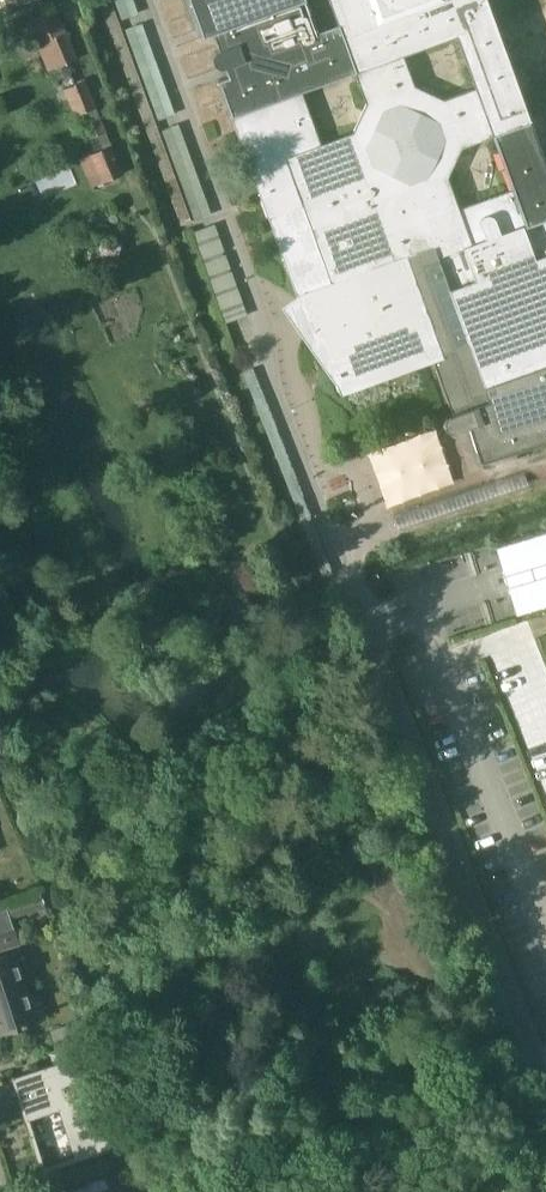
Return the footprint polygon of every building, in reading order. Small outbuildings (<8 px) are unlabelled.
[(334,1),(341,23),(318,31),(307,0),(191,0),(195,12),(196,15),(204,36),(214,32),(220,48),(217,50),(215,53),(214,57),(214,61),(216,64),(219,66),(223,67),(226,66),(230,76),(220,79),(299,295),(299,297),(315,329),(318,336),(322,334),(343,395),(429,364),(436,361),(455,414),(451,415),(448,417),(446,420),(446,423),(446,426),(448,429),(451,431),(454,432),(457,432),(471,426),(484,461),(545,442),(545,0),(333,0),(334,1)] [(48,71),(77,59),(56,8),(28,20),(37,43),(36,43),(48,71)] [(74,115),(96,106),(85,79),(63,88),(74,115)] [(90,138),(106,131),(102,121),(85,128),(90,138)] [(113,144),(79,158),(91,187),(125,172),(113,144)] [(234,278),(211,286),(225,322),(247,314),(234,278)] [(534,535),(545,574),(545,531),(534,535)] [(20,944),(10,919),(46,907),(41,892),(5,904),(7,908),(0,910),(0,950),(20,944)] [(28,999),(14,954),(0,958),(0,1033),(44,1020),(36,996),(28,999)] [(53,1039),(71,1034),(67,1024),(50,1029),(53,1039)] [(88,1028),(85,1029),(78,1031),(80,1037),(87,1040),(92,1038),(88,1028)] [(80,1055),(11,1077),(24,1117),(55,1107),(71,1158),(110,1146),(80,1055)] [(89,1182),(93,1191),(95,1191),(108,1187),(105,1177),(89,1182)]
